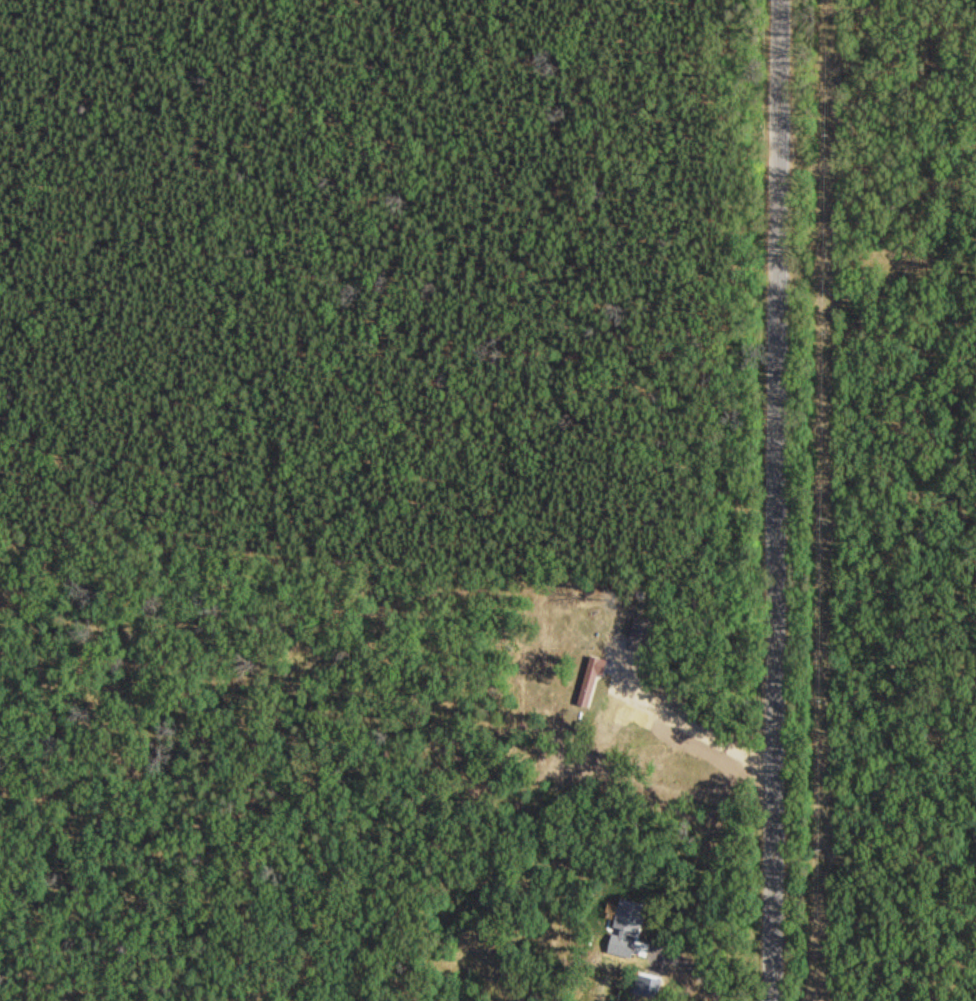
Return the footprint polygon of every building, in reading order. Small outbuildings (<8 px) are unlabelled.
[(601,658),(587,654),(575,702),(589,706),(601,658)]
